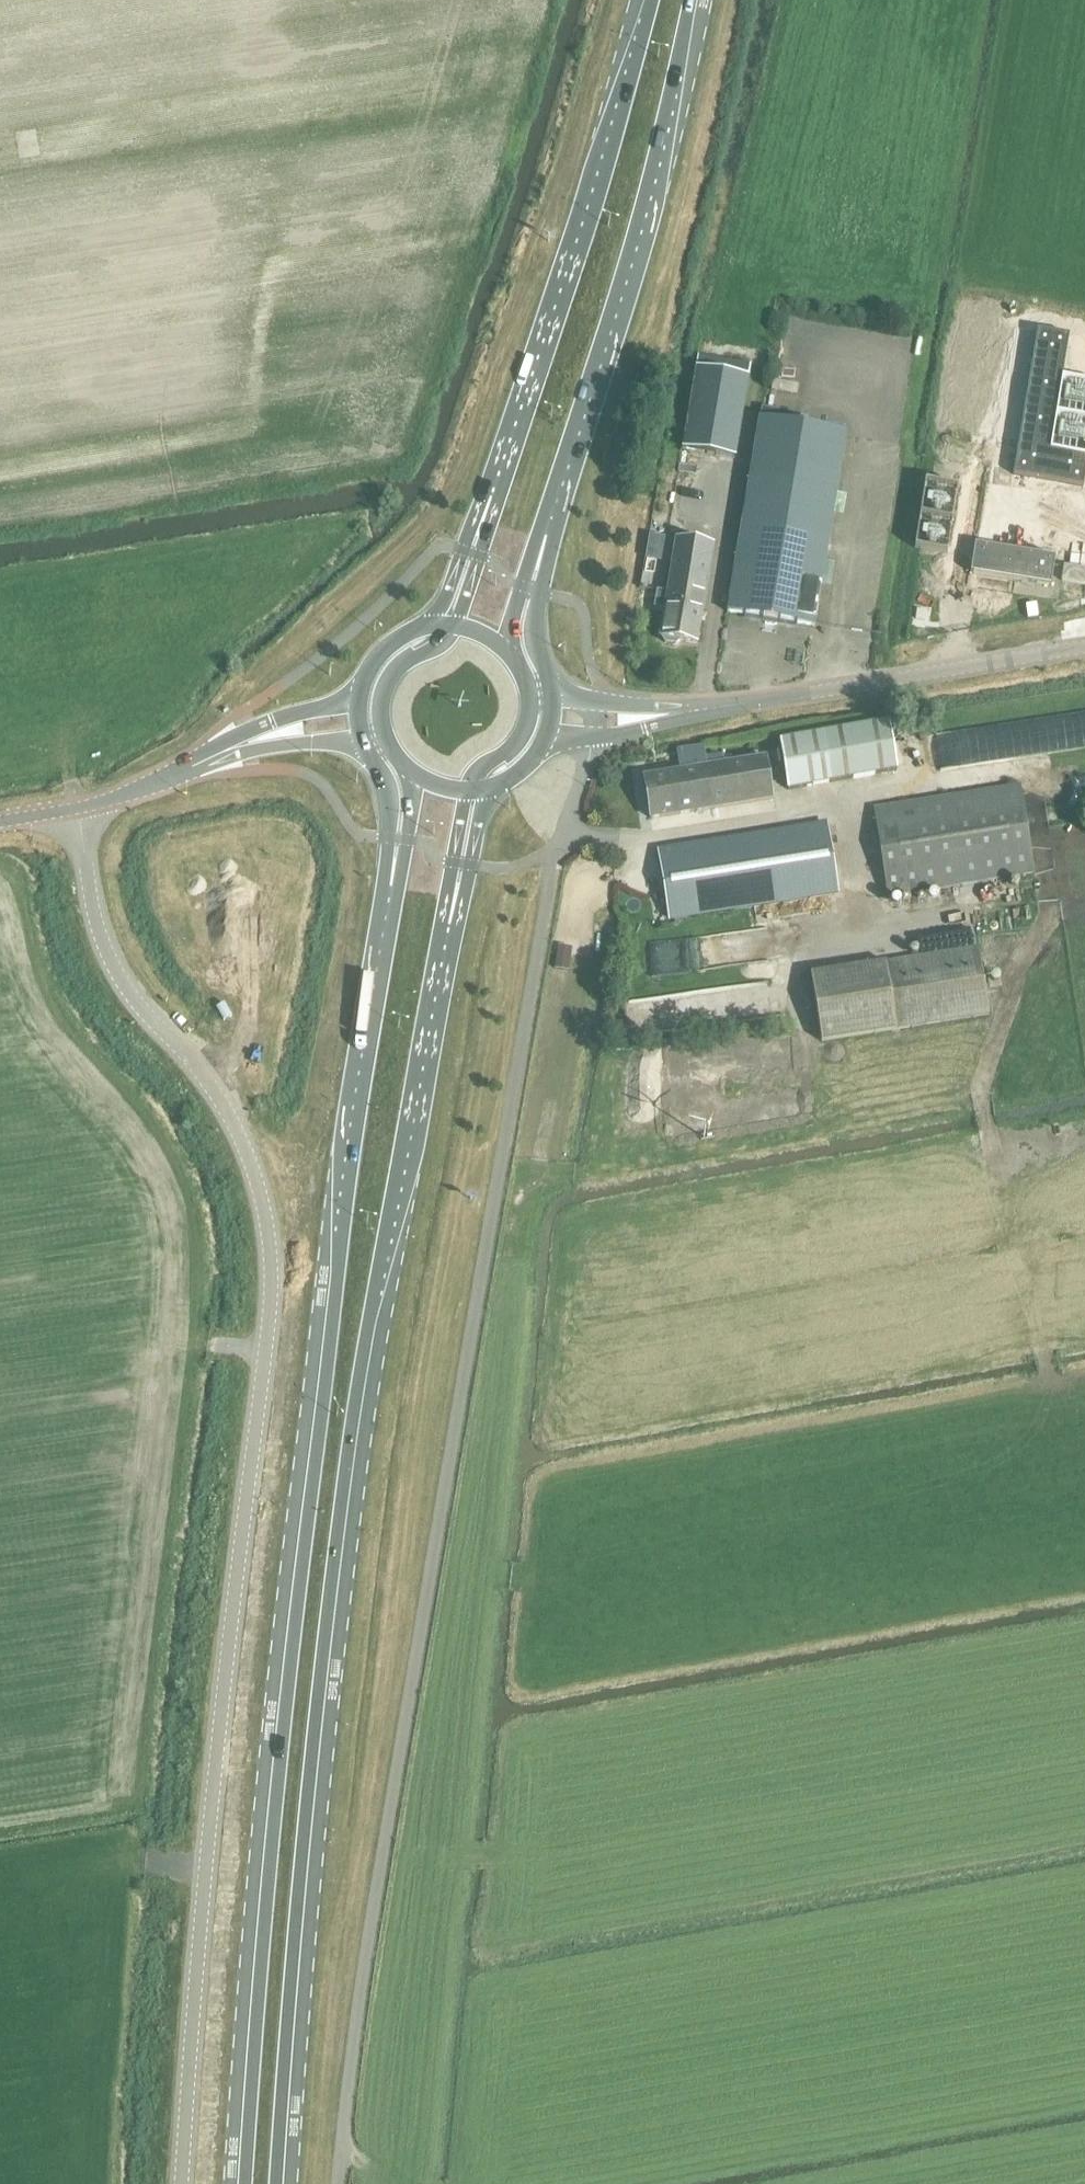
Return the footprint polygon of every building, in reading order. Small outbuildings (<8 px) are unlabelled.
[(1013,475),(1084,487),(1084,485),(1084,457),(1051,451),(1069,336),(1037,331),(1013,475)] [(682,448),(735,457),(751,364),(698,355),(682,448)] [(761,407),(727,611),(762,617),(766,624),(774,625),(780,620),(814,626),(822,582),(825,562),(847,431),(794,422),(796,413),(761,407)] [(924,482),(914,547),(945,552),(956,487),(924,482)] [(657,590),(654,607),(664,608),(659,636),(661,636),(663,642),(675,644),(679,639),(697,642),(713,545),(676,539),(667,592),(657,590)] [(971,572),(1050,584),(1054,557),(975,545),(971,572)] [(1084,584),(1084,568),(1064,564),(1061,580),(1084,584)] [(888,724),(779,742),(787,790),(896,772),(888,724)] [(1002,758),(999,725),(936,731),(939,764),(1002,758)] [(650,817),(770,798),(764,757),(705,767),(702,747),(677,751),(680,771),(644,777),(650,817)] [(887,895),(1032,872),(1018,784),(873,807),(887,895)] [(669,918),(836,892),(825,824),(659,850),(669,918)] [(820,1040),(988,1014),(978,946),(810,973),(820,1040)] [(557,952),(555,968),(568,970),(570,954),(557,952)] [(633,994),(635,1026),(727,1019),(725,987),(633,994)]
